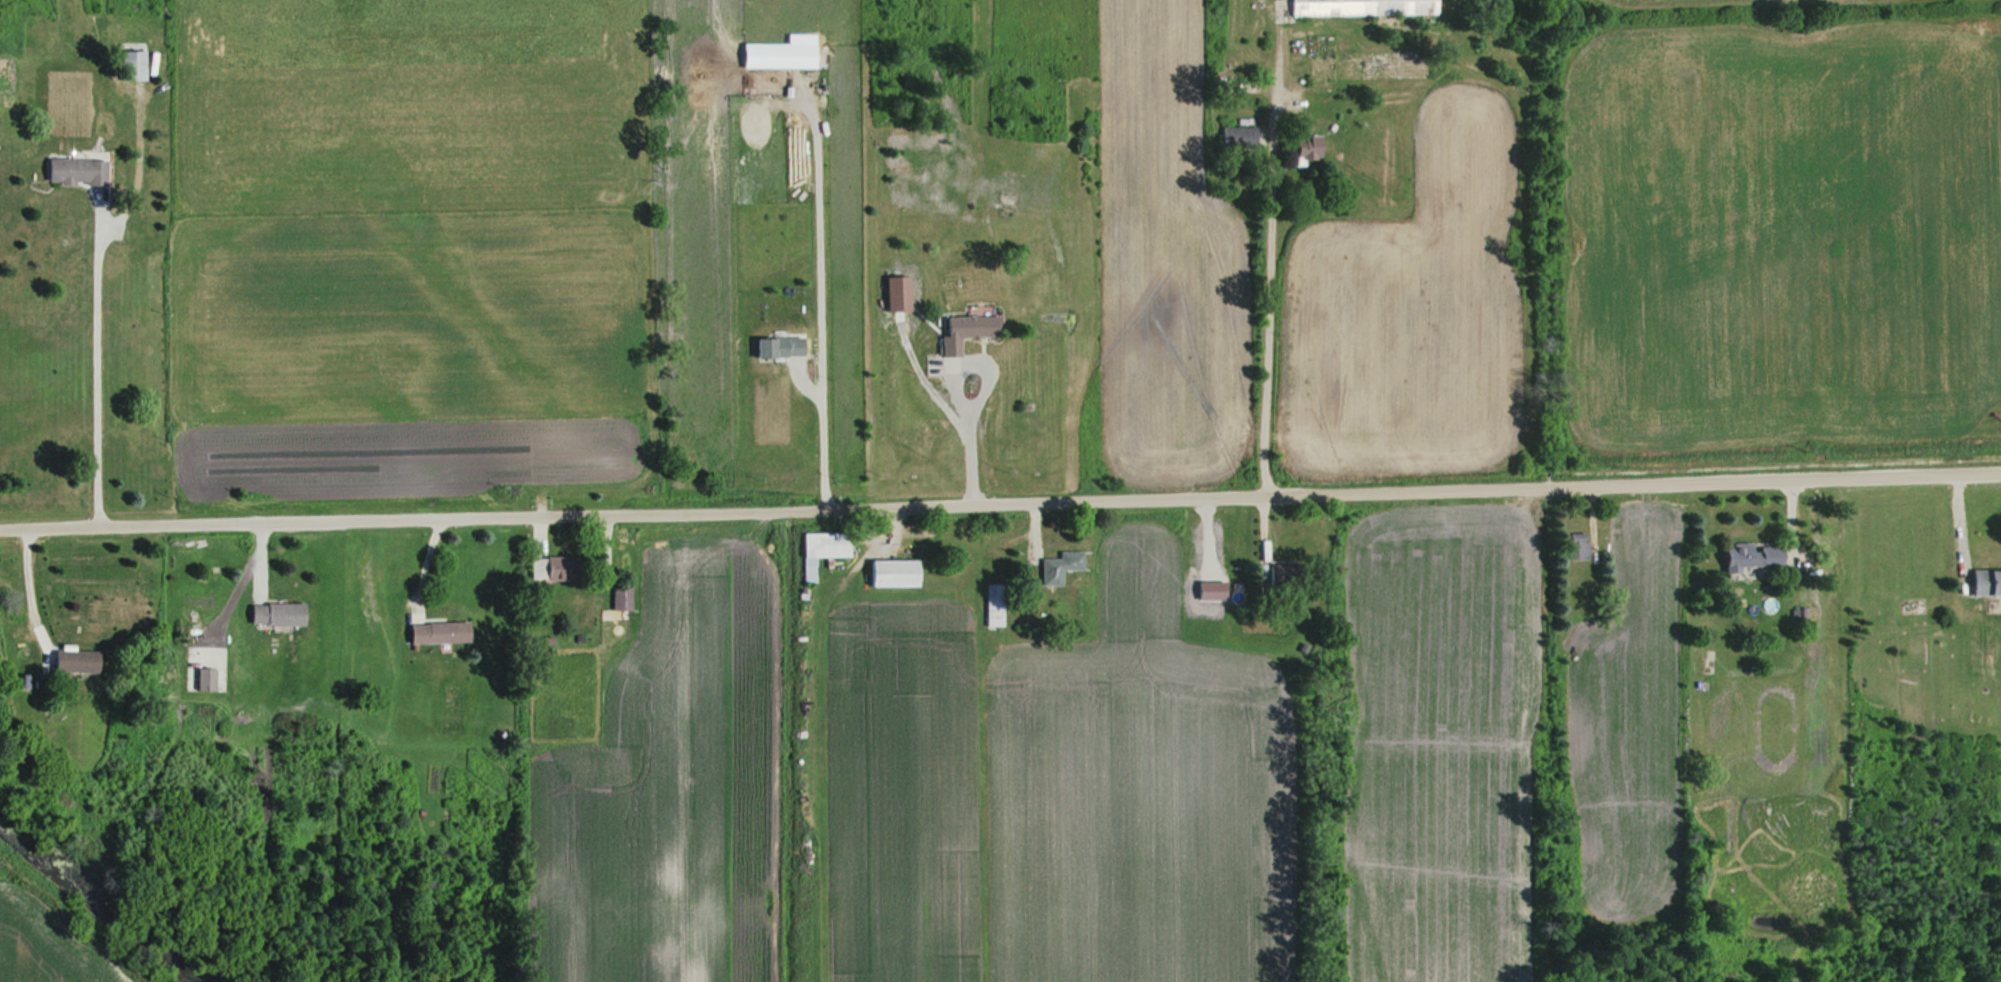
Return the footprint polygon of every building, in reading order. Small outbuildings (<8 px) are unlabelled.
[(1435,0),(1286,0),(1286,17),(1435,14),(1435,0)] [(736,43),(736,69),(810,69),(810,43),(736,43)] [(115,82),(141,82),(141,50),(116,50),(115,82)] [(1257,147),(1257,127),(1217,127),(1217,147),(1257,147)] [(1314,135),(1287,135),(1287,160),(1314,160),(1314,135)] [(99,158),(40,158),(40,185),(99,185),(99,158)] [(962,317),(938,316),(938,357),(955,357),(955,337),(989,337),(989,306),(962,306),(962,317)] [(755,338),(755,358),(794,358),(794,338),(755,338)] [(1585,531),(1565,531),(1565,558),(1585,558),(1585,531)] [(798,583),(811,583),(810,557),(845,557),(845,533),(797,533),(798,583)] [(1776,542),(1716,542),(1716,567),(1776,567),(1776,542)] [(1037,557),(1036,585),(1058,585),(1058,569),(1078,570),(1079,551),(1054,551),(1054,558),(1037,557)] [(525,556),(525,580),(557,580),(557,556),(525,556)] [(862,587),(915,587),(915,559),(862,559),(862,587)] [(1965,595),(2000,595),(2000,569),(1965,569),(1965,595)] [(983,583),(983,626),(999,626),(999,583),(983,583)] [(607,586),(607,610),(626,610),(626,586),(607,586)] [(245,602),(245,625),(297,625),(297,602),(245,602)] [(402,644),(462,645),(462,621),(402,620),(402,644)] [(46,672),(91,672),(91,650),(46,650),(46,672)] [(212,668),(191,668),(191,690),(212,690),(212,668)]
